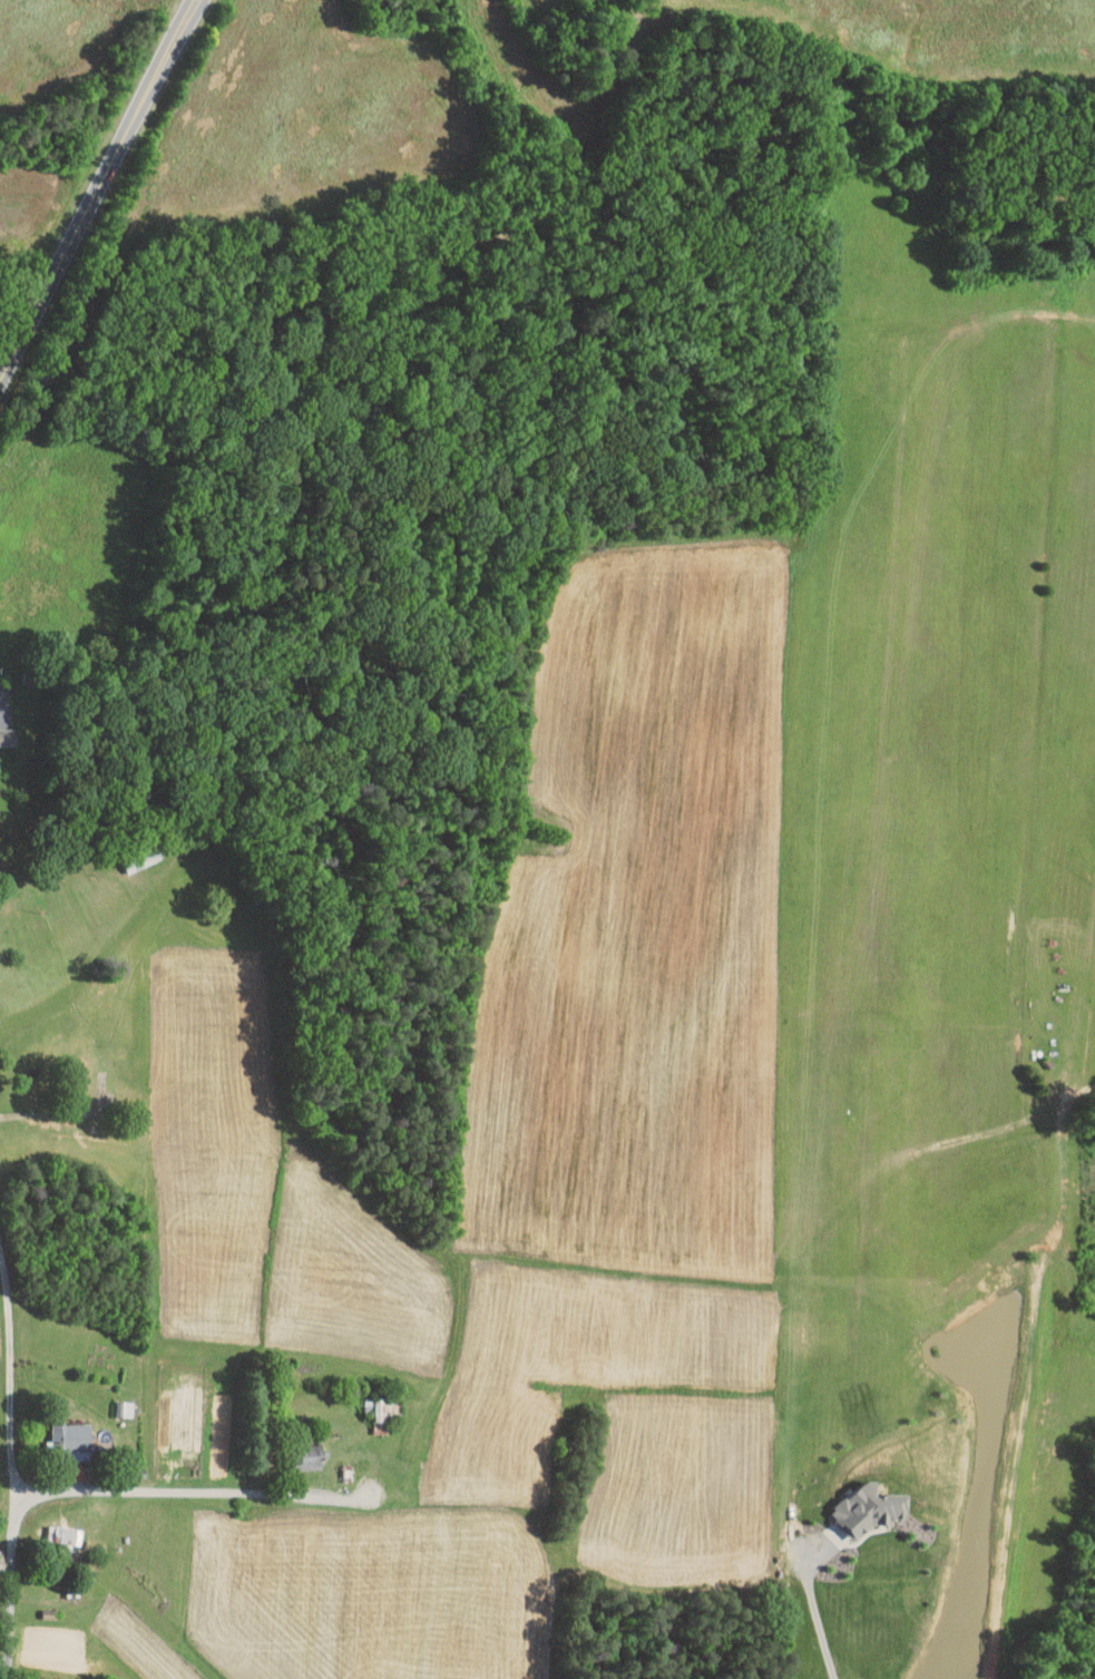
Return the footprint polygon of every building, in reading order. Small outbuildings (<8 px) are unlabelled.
[(84,1442),(83,1416),(43,1418),(43,1443),(84,1442)] [(290,1455),(291,1470),(322,1469),(322,1453),(290,1455)] [(888,1483),(867,1481),(849,1497),(845,1497),(834,1507),(833,1518),(853,1541),(872,1524),(890,1525),(890,1517),(906,1519),(908,1495),(887,1493),(888,1483)]
